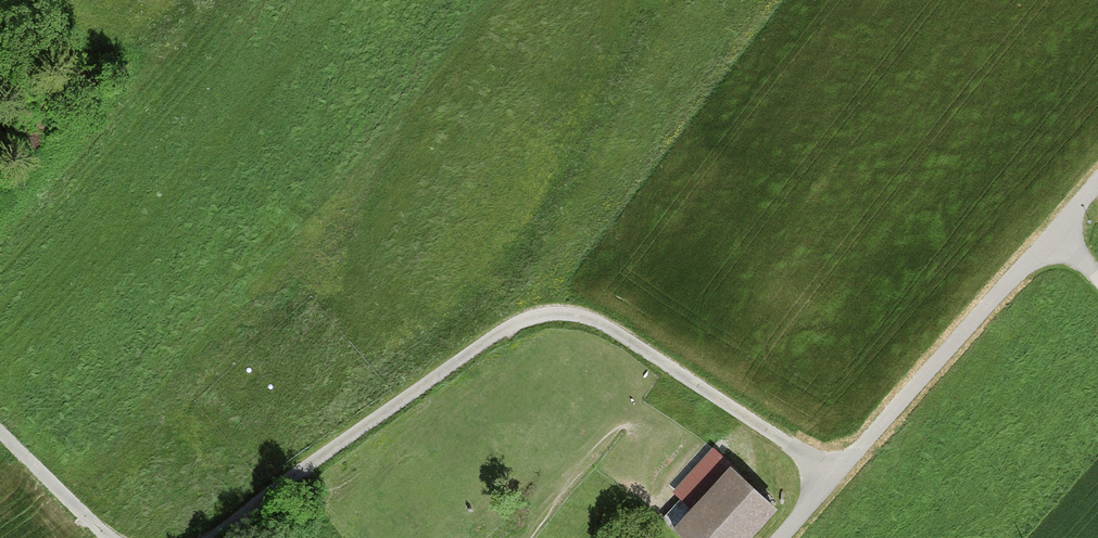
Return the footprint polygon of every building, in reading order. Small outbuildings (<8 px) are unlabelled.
[(662,514),(687,537),(731,537),(767,501),(720,455),(662,514)]
